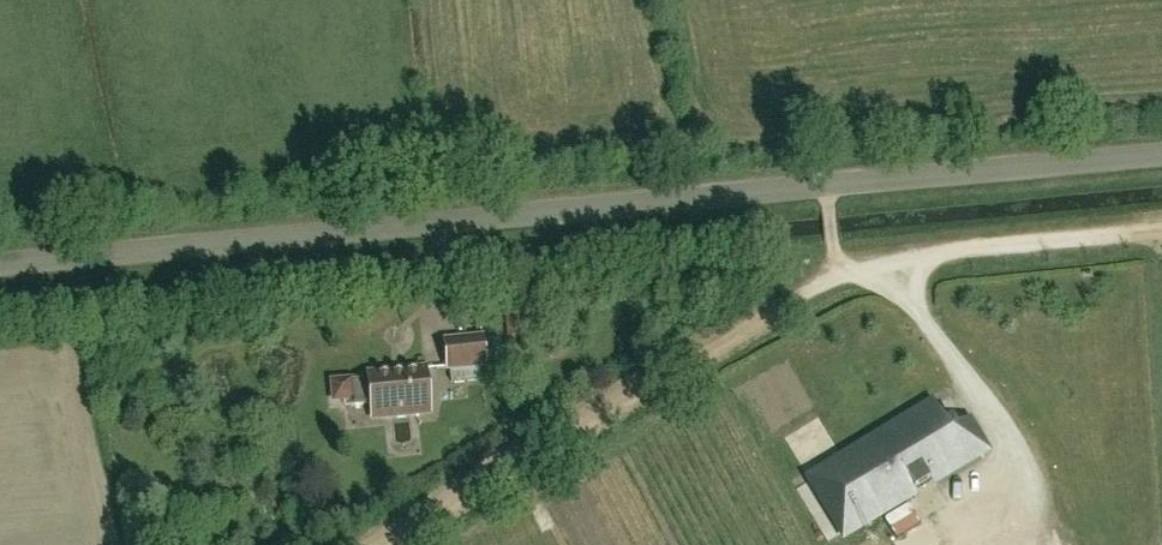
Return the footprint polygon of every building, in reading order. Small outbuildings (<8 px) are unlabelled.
[(445,342),(448,369),(484,365),(482,339),(445,342)] [(333,383),(334,400),(350,398),(351,406),(372,404),(373,417),(392,415),(396,419),(406,418),(409,413),(428,412),(425,371),(369,376),(370,380),(333,383)] [(838,536),(966,459),(935,407),(806,483),(838,536)]
